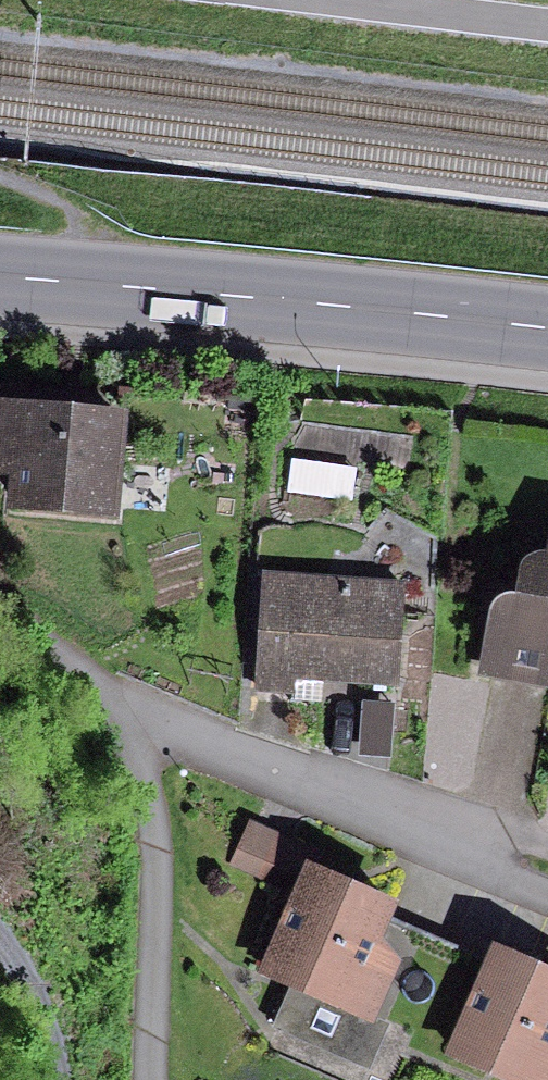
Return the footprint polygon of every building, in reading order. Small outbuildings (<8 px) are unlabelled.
[(0,407),(0,507),(117,519),(127,420),(0,407)] [(503,588),(489,670),(547,680),(547,546),(535,544),(529,575),(503,588)] [(410,584),(267,573),(259,685),(401,696),(410,584)] [(298,848),(249,825),(234,858),(282,881),(298,848)] [(390,894),(313,856),(268,948),(298,963),(268,1024),(359,1069),(415,954),(371,933),(390,894)] [(496,941),(449,1055),(510,1079),(547,1079),(547,963),(496,941)]
